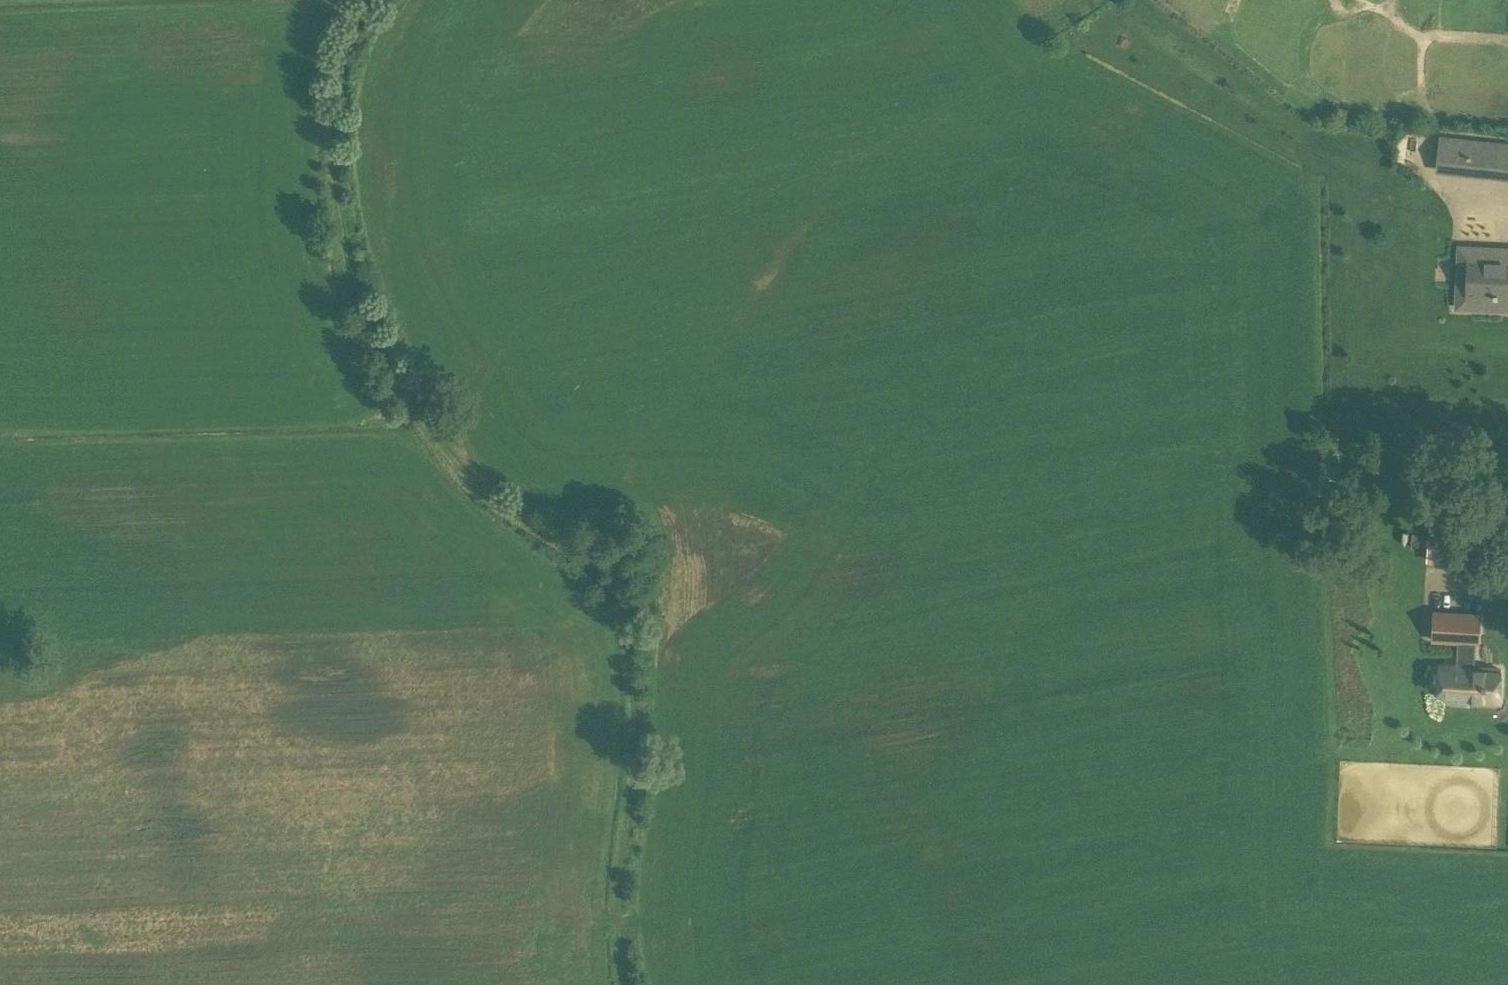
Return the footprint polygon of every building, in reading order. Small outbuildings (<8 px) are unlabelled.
[(1439,136),(1436,173),(1507,180),(1507,143),(1439,136)] [(1467,246),(1465,297),(1497,298),(1496,312),(1507,312),(1507,248),(1467,246)] [(1468,539),(1429,536),(1428,555),(1467,558),(1468,539)] [(1480,614),(1434,612),(1433,639),(1459,640),(1457,665),(1446,665),(1444,694),(1469,695),(1469,701),(1498,702),(1500,668),(1473,666),(1475,641),(1478,642),(1480,614)]
